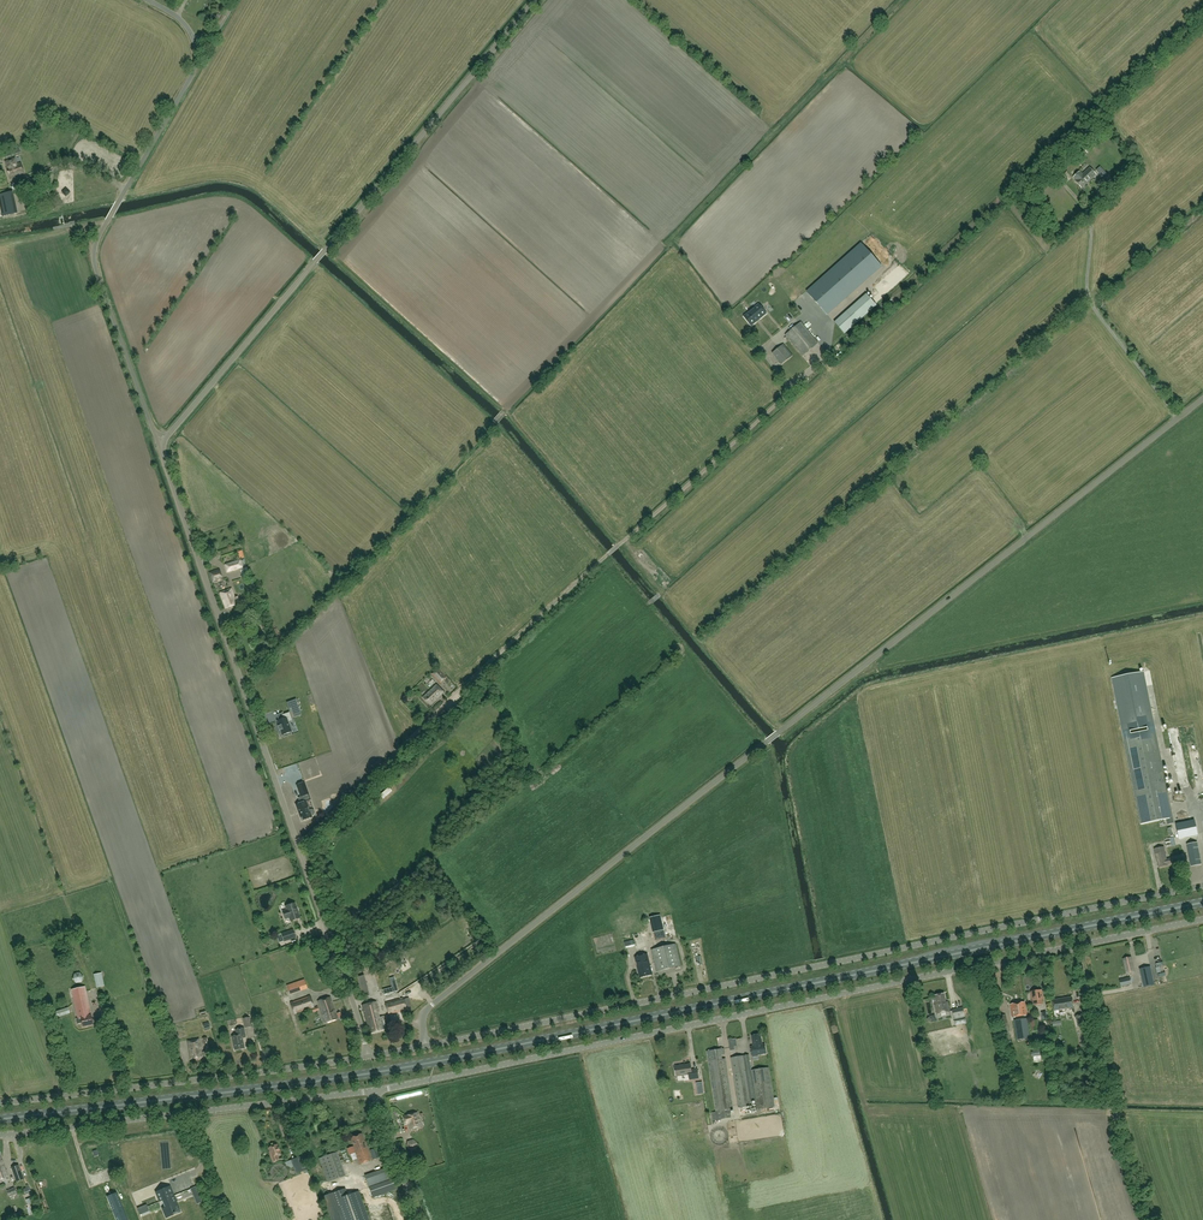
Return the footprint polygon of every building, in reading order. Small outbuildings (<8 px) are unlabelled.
[(1091,142),(1083,149),(1087,153),(1095,146),(1091,142)] [(19,146),(9,150),(11,156),(21,153),(19,146)] [(8,167),(6,167),(10,179),(25,175),(21,163),(17,164),(15,158),(7,161),(8,167)] [(1096,175),(1090,168),(1075,181),(1082,188),(1096,175)] [(1116,184),(1108,175),(1102,181),(1110,190),(1116,184)] [(10,192),(0,195),(0,204),(3,216),(14,214),(10,192)] [(862,244),(808,292),(827,314),(881,266),(862,244)] [(770,296),(773,301),(781,297),(779,292),(770,296)] [(751,311),(744,317),(751,326),(766,314),(759,304),(751,311)] [(785,330),(791,326),(779,309),(769,316),(773,321),(777,318),(785,330)] [(782,314),(786,319),(795,314),(791,309),(782,314)] [(801,322),(785,335),(802,356),(818,343),(801,322)] [(765,338),(768,336),(773,343),(779,339),(771,327),(762,333),(765,338)] [(793,356),(784,344),(773,354),(782,365),(793,356)] [(241,560),(225,565),(227,572),(246,566),(244,560),(241,561),(241,560)] [(220,569),(209,573),(213,583),(223,579),(220,569)] [(241,569),(230,573),(232,580),(243,576),(241,569)] [(232,588),(220,593),(226,609),(240,604),(237,597),(235,597),(232,588)] [(440,683),(446,678),(437,669),(431,674),(440,683)] [(1145,670),(1148,685),(1154,684),(1152,669),(1145,670)] [(1168,824),(1174,823),(1172,817),(1173,817),(1173,816),(1172,816),(1143,672),(1112,678),(1141,824),(1167,819),(1168,824)] [(444,692),(436,685),(423,698),(430,705),(444,692)] [(301,715),(296,701),(293,702),(294,707),(291,708),(294,717),(301,715)] [(278,721),(277,721),(279,726),(278,726),(279,731),(280,730),(282,735),(292,732),(288,721),(292,720),(289,712),(283,715),(281,715),(283,719),(278,721)] [(286,769),(296,766),(291,748),(281,751),(286,769)] [(1188,812),(1181,814),(1183,823),(1190,821),(1188,812)] [(1196,822),(1180,824),(1181,831),(1182,831),(1183,837),(1198,835),(1196,822)] [(1197,843),(1187,844),(1191,866),(1201,864),(1197,843)] [(1164,847),(1154,849),(1156,858),(1157,858),(1159,867),(1168,865),(1167,864),(1172,863),(1171,858),(1166,859),(1164,847)] [(286,906),(287,910),(283,911),(285,919),(289,917),(291,921),(300,918),(295,903),(286,906)] [(281,934),(284,942),(296,938),(293,929),(281,934)] [(634,939),(624,942),(626,949),(636,947),(634,939)] [(676,944),(652,950),(657,971),(681,966),(676,944)] [(635,958),(640,978),(652,975),(648,955),(635,958)] [(1127,974),(1134,972),(1131,957),(1123,958),(1127,974)] [(1154,984),(1150,967),(1140,969),(1144,987),(1154,984)] [(83,977),(80,973),(74,974),(73,979),(76,983),(81,982),(83,977)] [(94,975),(97,988),(104,986),(102,973),(94,975)] [(361,991),(368,990),(367,975),(359,976),(361,991)] [(1130,977),(1119,980),(1121,987),(1131,984),(1130,977)] [(287,987),(290,995),(307,988),(304,980),(287,987)] [(71,990),(77,1015),(78,1019),(76,1019),(77,1024),(82,1023),(83,1027),(93,1025),(91,1016),(90,1016),(89,1013),(90,1012),(85,987),(71,990)] [(1043,1005),(1042,1003),(1042,999),(1043,999),(1041,990),(1031,991),(1033,1001),(1034,1001),(1034,1006),(1043,1005)] [(936,1000),(935,1000),(935,1004),(937,1014),(950,1012),(948,1001),(946,1001),(945,993),(935,995),(936,1000)] [(290,1003),(294,1014),(313,1007),(309,996),(290,1003)] [(318,1001),(325,1023),(337,1019),(330,997),(318,1001)] [(407,1008),(404,999),(404,998),(385,1003),(388,1015),(407,1010),(407,1008)] [(1072,998),(1053,1001),(1055,1016),(1056,1016),(1055,1010),(1073,1007),(1072,998)] [(363,1005),(364,1009),(368,1027),(370,1027),(372,1033),(382,1031),(382,1030),(385,1029),(382,1016),(380,1017),(377,1002),(363,1005)] [(1025,1002),(1010,1004),(1012,1017),(1026,1015),(1025,1002)] [(955,1023),(966,1021),(963,1007),(952,1010),(955,1023)] [(68,1008),(54,1012),(55,1018),(69,1014),(68,1008)] [(1011,1044),(1007,1027),(1008,1027),(1007,1023),(1008,1023),(1006,1014),(998,1016),(1001,1028),(1004,1040),(1004,1045),(1011,1044)] [(1083,1015),(1076,1016),(1078,1026),(1085,1025),(1083,1015)] [(250,1017),(243,1019),(245,1028),(252,1027),(250,1017)] [(1014,1020),(1017,1039),(1030,1037),(1027,1018),(1014,1020)] [(1037,1019),(1030,1020),(1031,1031),(1039,1030),(1037,1019)] [(247,1029),(249,1039),(257,1037),(255,1027),(247,1029)] [(236,1035),(231,1036),(234,1051),(245,1048),(243,1038),(246,1038),(244,1028),(235,1030),(236,1035)] [(761,1034),(752,1035),(753,1046),(751,1047),(752,1056),(766,1054),(765,1044),(762,1045),(761,1034)] [(199,1039),(188,1041),(191,1059),(202,1058),(199,1039)] [(733,1111),(725,1059),(722,1059),(721,1054),(725,1054),(724,1049),(707,1051),(716,1112),(712,1113),(713,1121),(731,1119),(730,1113),(731,1113),(731,1111),(733,1111)] [(744,1055),(731,1057),(739,1108),(752,1107),(751,1102),(755,1101),(757,1110),(774,1108),(768,1067),(751,1070),(748,1055),(748,1056),(744,1056),(744,1055)] [(690,1064),(675,1067),(676,1076),(689,1075),(689,1080),(699,1079),(697,1070),(691,1071),(690,1064)] [(418,1113),(404,1116),(406,1124),(408,1123),(409,1129),(421,1127),(418,1113)] [(354,1146),(353,1147),(347,1149),(349,1155),(356,1153),(359,1164),(371,1160),(365,1142),(362,1134),(351,1137),(354,1146)] [(413,1139),(407,1141),(406,1147),(411,1151),(416,1149),(417,1143),(413,1139)] [(269,1152),(273,1161),(278,1160),(276,1155),(280,1153),(277,1145),(269,1148),(270,1152),(269,1152)] [(370,1150),(373,1159),(379,1157),(376,1148),(370,1150)] [(320,1158),(328,1181),(345,1175),(337,1152),(320,1158)] [(0,1154),(0,1180),(8,1177),(0,1154)] [(302,1157),(285,1163),(287,1170),(293,1168),(295,1174),(307,1170),(302,1157)] [(19,1165),(12,1168),(16,1181),(23,1179),(19,1165)] [(365,1176),(373,1198),(396,1189),(388,1168),(365,1176)] [(170,1186),(155,1193),(159,1202),(162,1201),(165,1207),(162,1209),(166,1219),(181,1212),(170,1186)] [(191,1188),(197,1204),(202,1202),(196,1186),(191,1188)] [(7,1191),(10,1197),(17,1194),(15,1188),(7,1191)] [(345,1188),(332,1193),(341,1219),(368,1219),(358,1191),(347,1195),(345,1188)] [(107,1197),(107,1196),(116,1219),(128,1219),(117,1192),(116,1192),(117,1193),(107,1197)] [(332,1193),(323,1196),(332,1219),(341,1219),(332,1193)] [(137,1208),(139,1215),(149,1211),(146,1205),(137,1208)] [(383,1213),(385,1219),(391,1219),(389,1211),(383,1213)]
